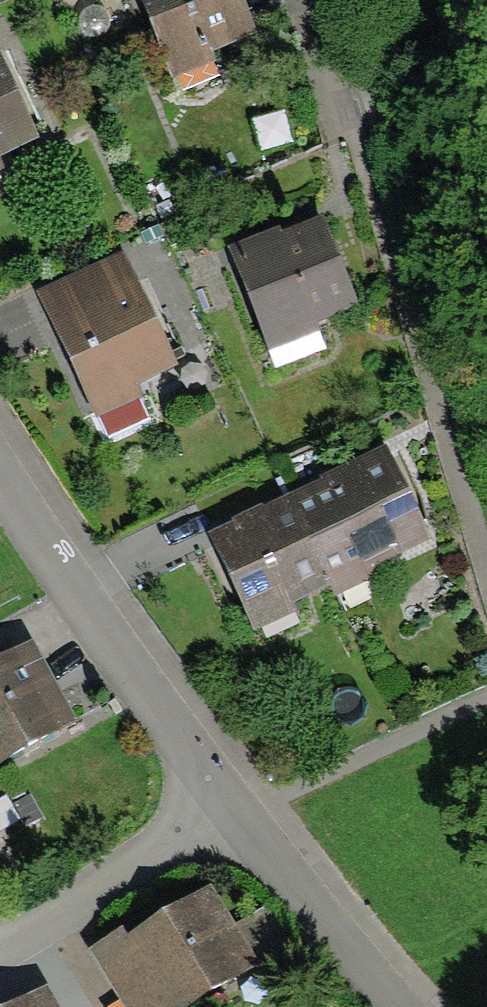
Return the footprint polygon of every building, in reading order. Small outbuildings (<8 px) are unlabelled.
[(167,80),(252,44),(234,0),(134,0),(167,80)] [(35,151),(0,77),(0,167),(35,151)] [(360,317),(325,232),(238,268),(273,353),(360,317)] [(81,321),(56,332),(94,418),(141,398),(136,387),(170,372),(133,289),(78,313),(81,321)] [(386,465),(209,550),(250,636),(427,551),(386,465)] [(0,669),(0,770),(62,742),(24,659),(0,669)] [(197,905),(99,961),(126,1006),(196,1006),(241,981),(197,905)]
